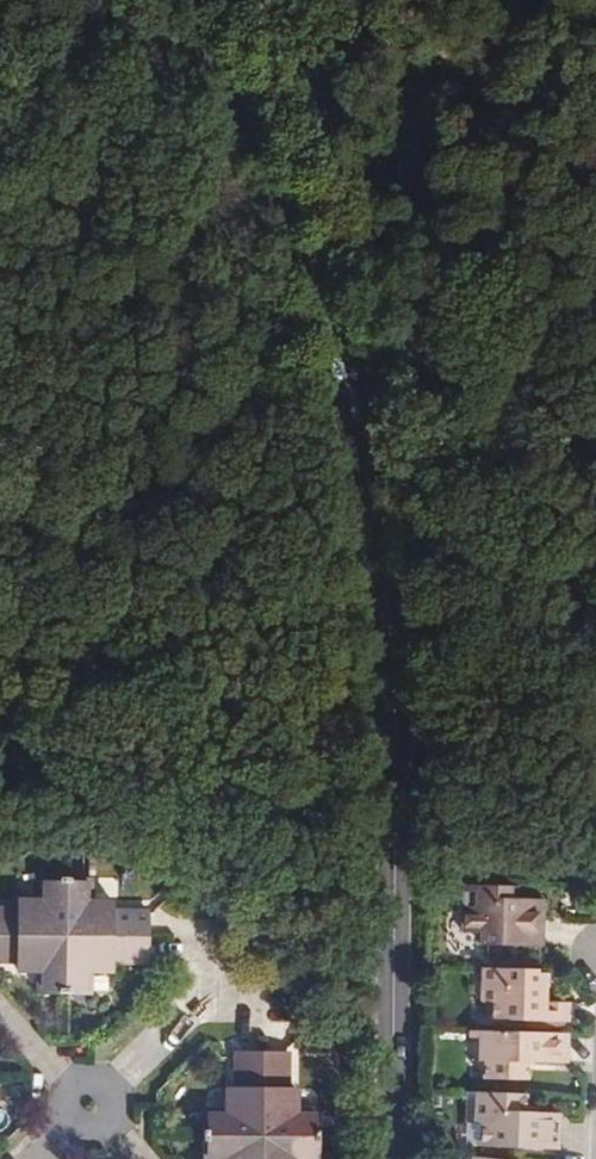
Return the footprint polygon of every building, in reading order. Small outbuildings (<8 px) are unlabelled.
[(39,959),(39,969),(39,991),(88,992),(88,969),(88,958),(114,958),(148,958),(149,919),(136,919),(136,909),(113,909),(89,909),(89,897),(89,876),(43,875),(42,897),(42,909),(17,909),(0,909),(0,958),(15,958),(39,959)] [(490,883),(460,882),(459,931),(482,932),(482,943),(539,943),(541,898),(507,897),(507,883),(490,883)] [(17,896),(17,909),(42,909),(42,897),(17,896)] [(113,897),(89,897),(89,909),(113,909),(113,897)] [(136,919),(149,919),(149,909),(136,909),(136,919)] [(15,968),(39,969),(39,959),(15,958),(15,968)] [(88,958),(88,969),(114,969),(114,958),(88,958)] [(527,965),(481,964),(480,996),(490,997),(490,1014),(565,1016),(565,1000),(542,999),(543,981),(535,981),(534,971),(526,971),(527,965)] [(564,1030),(478,1027),(477,1057),(482,1056),(483,1074),(525,1074),(525,1059),(563,1059),(564,1030)] [(226,1106),(204,1106),(203,1132),(202,1154),(224,1155),(237,1155),(237,1158),(284,1158),(284,1155),(295,1155),(316,1155),(317,1133),(317,1106),(296,1106),(285,1106),(284,1082),(284,1047),(274,1047),(263,1047),(238,1048),(237,1080),(237,1106),(226,1106)] [(237,1106),(237,1080),(225,1080),(226,1106),(237,1106)] [(296,1082),(284,1082),(285,1106),(296,1106),(296,1082)] [(523,1090),(474,1087),(473,1120),(480,1121),(480,1140),(556,1144),(557,1111),(521,1109),(523,1090)]
